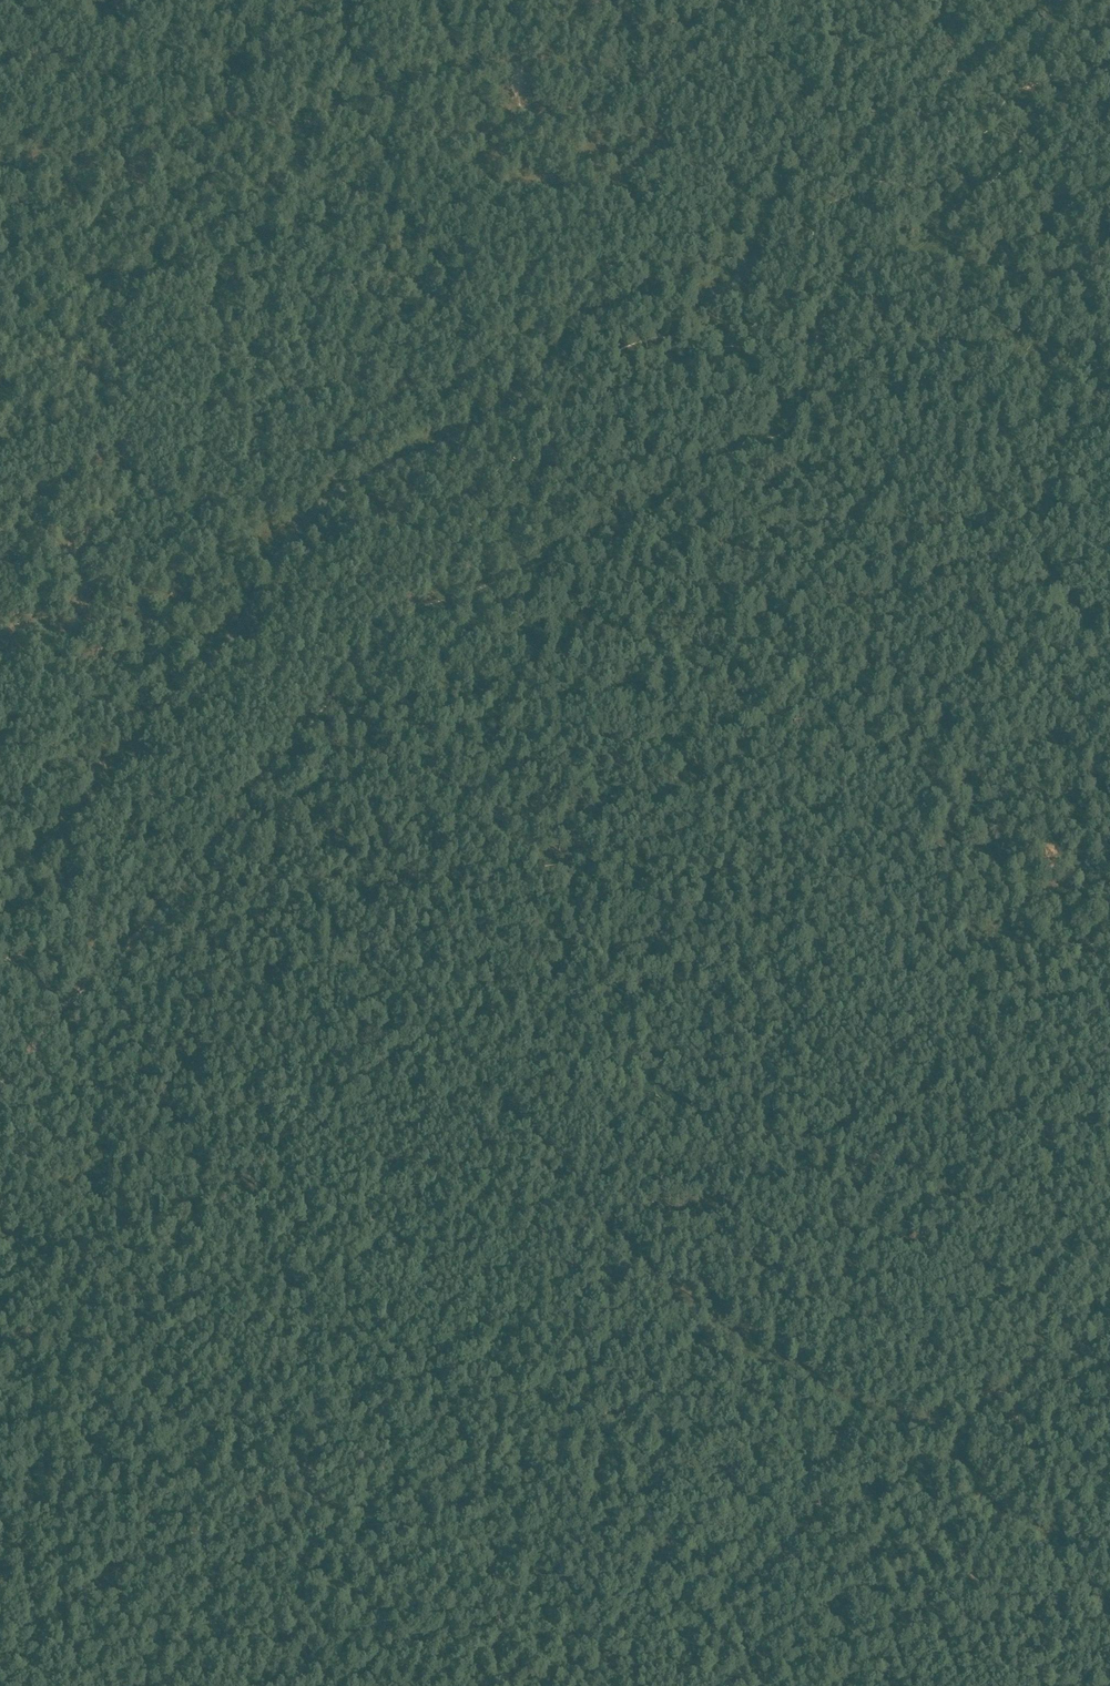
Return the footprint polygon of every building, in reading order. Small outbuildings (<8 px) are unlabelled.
[(531,73),(520,59),(512,65),(523,79),(531,73)]
